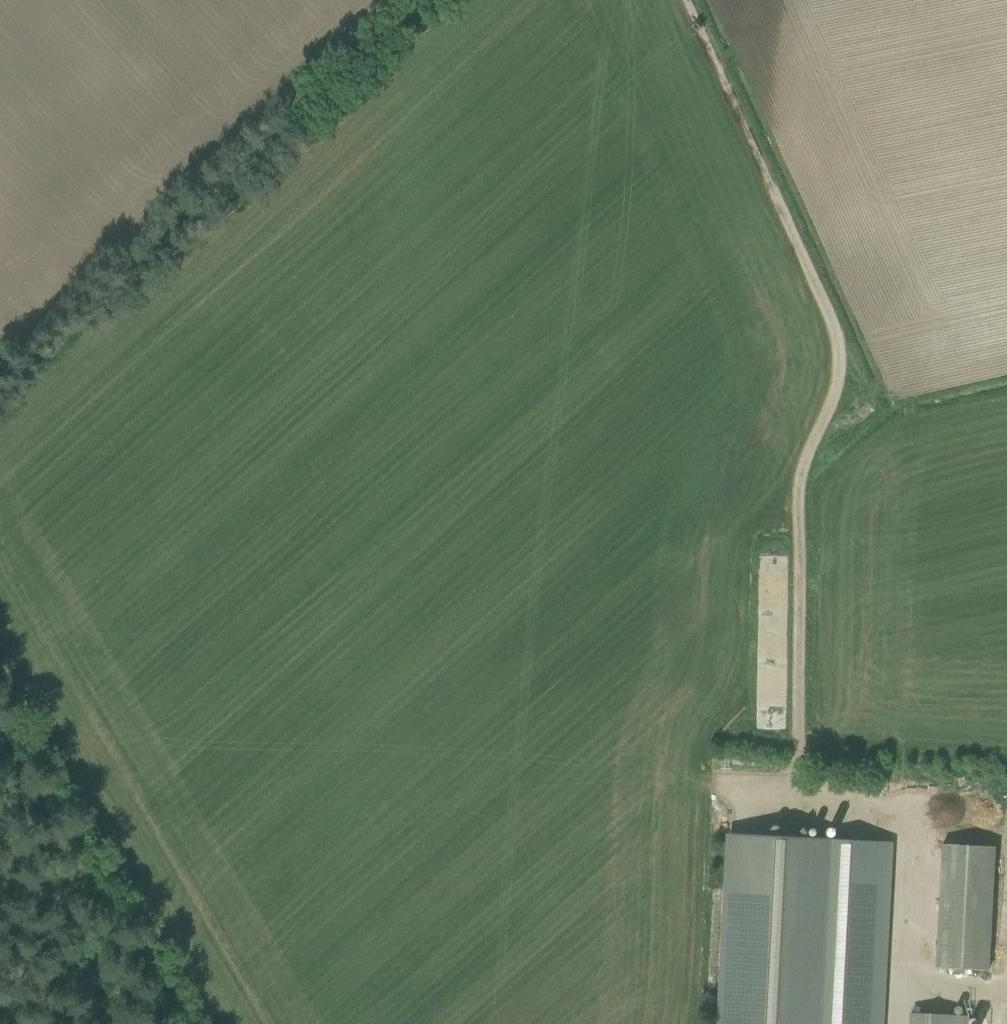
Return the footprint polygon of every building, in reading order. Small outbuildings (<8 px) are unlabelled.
[(892,842),(731,834),(722,1023),(883,1023),(892,842)] [(937,952),(936,968),(990,971),(991,955),(937,952)] [(909,1023),(971,1023),(971,1017),(910,1014),(909,1023)]
